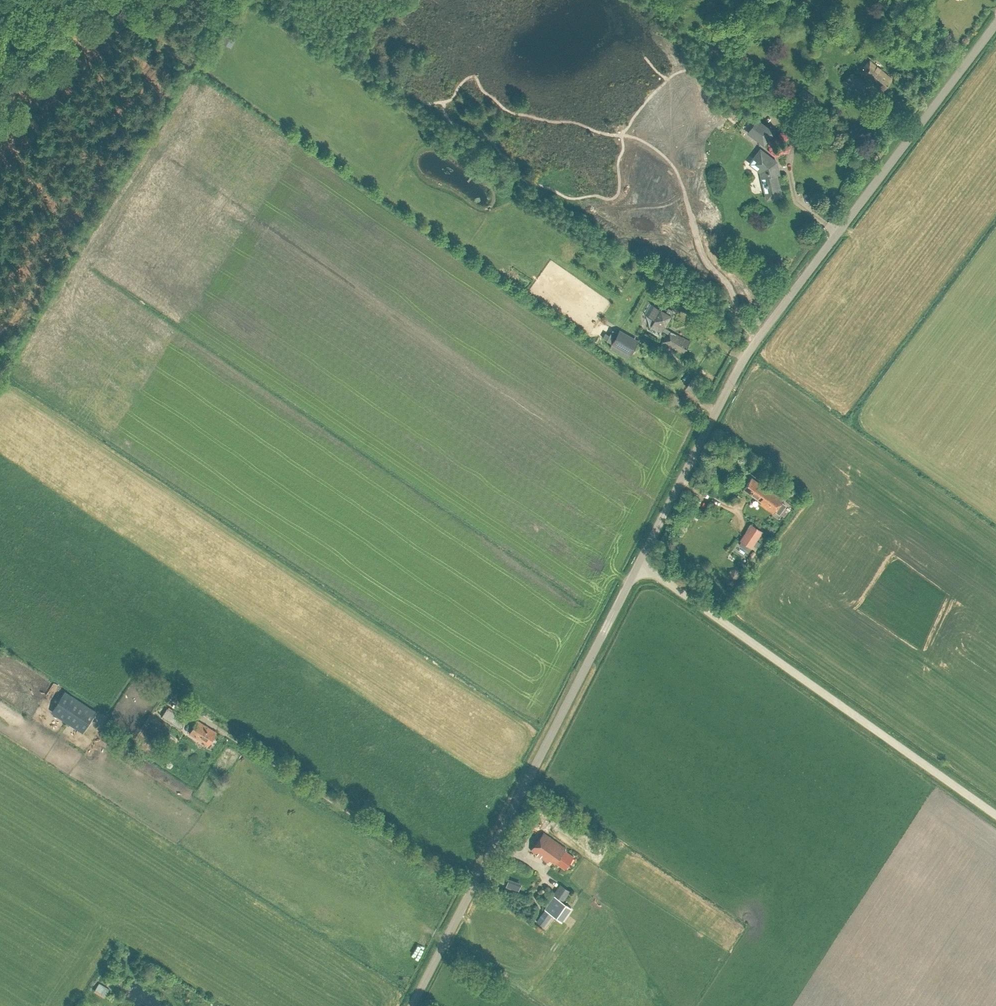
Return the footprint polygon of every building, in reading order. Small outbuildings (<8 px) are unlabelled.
[(859,70),(869,79),(871,77),(876,80),(874,82),(882,89),(891,78),(869,59),(859,70)] [(865,82),(852,70),(845,80),(858,91),(865,82)] [(815,97),(803,88),(797,94),(809,104),(815,97)] [(775,130),(757,118),(746,132),(764,145),(775,130)] [(757,168),(760,171),(762,178),(764,177),(766,183),(765,183),(765,185),(766,185),(767,191),(764,191),(766,199),(774,197),(774,195),(779,194),(778,189),(779,189),(774,166),(777,166),(776,161),(760,148),(753,158),(760,164),(757,168)] [(681,337),(663,326),(670,314),(673,309),(668,307),(665,311),(653,304),(647,315),(653,319),(650,325),(661,331),(662,329),(667,332),(662,341),(671,346),(672,345),(675,347),(674,348),(682,352),(689,341),(681,336),(681,337)] [(635,342),(617,332),(611,342),(629,353),(635,342)] [(699,374),(696,384),(706,387),(709,377),(699,374)] [(751,477),(743,488),(761,501),(759,503),(772,513),(784,498),(774,491),(774,492),(765,485),(764,486),(751,477)] [(738,505),(748,511),(754,500),(744,495),(738,505)] [(747,550),(750,547),(762,531),(750,523),(739,539),(741,540),(738,543),(747,550)] [(55,690),(60,692),(67,682),(62,679),(55,690)] [(63,693),(52,710),(83,730),(94,713),(63,693)] [(175,710),(168,706),(161,716),(168,720),(166,721),(173,724),(175,722),(180,725),(185,716),(181,713),(179,715),(174,711),(175,710)] [(216,731),(197,719),(189,733),(201,740),(202,738),(209,742),(216,731)] [(543,831),(530,849),(548,861),(550,858),(555,862),(556,861),(565,867),(573,855),(564,849),(565,847),(543,831)] [(553,894),(544,907),(545,908),(536,920),(544,925),(552,914),(555,916),(565,903),(562,901),(570,890),(560,884),(553,894)]
